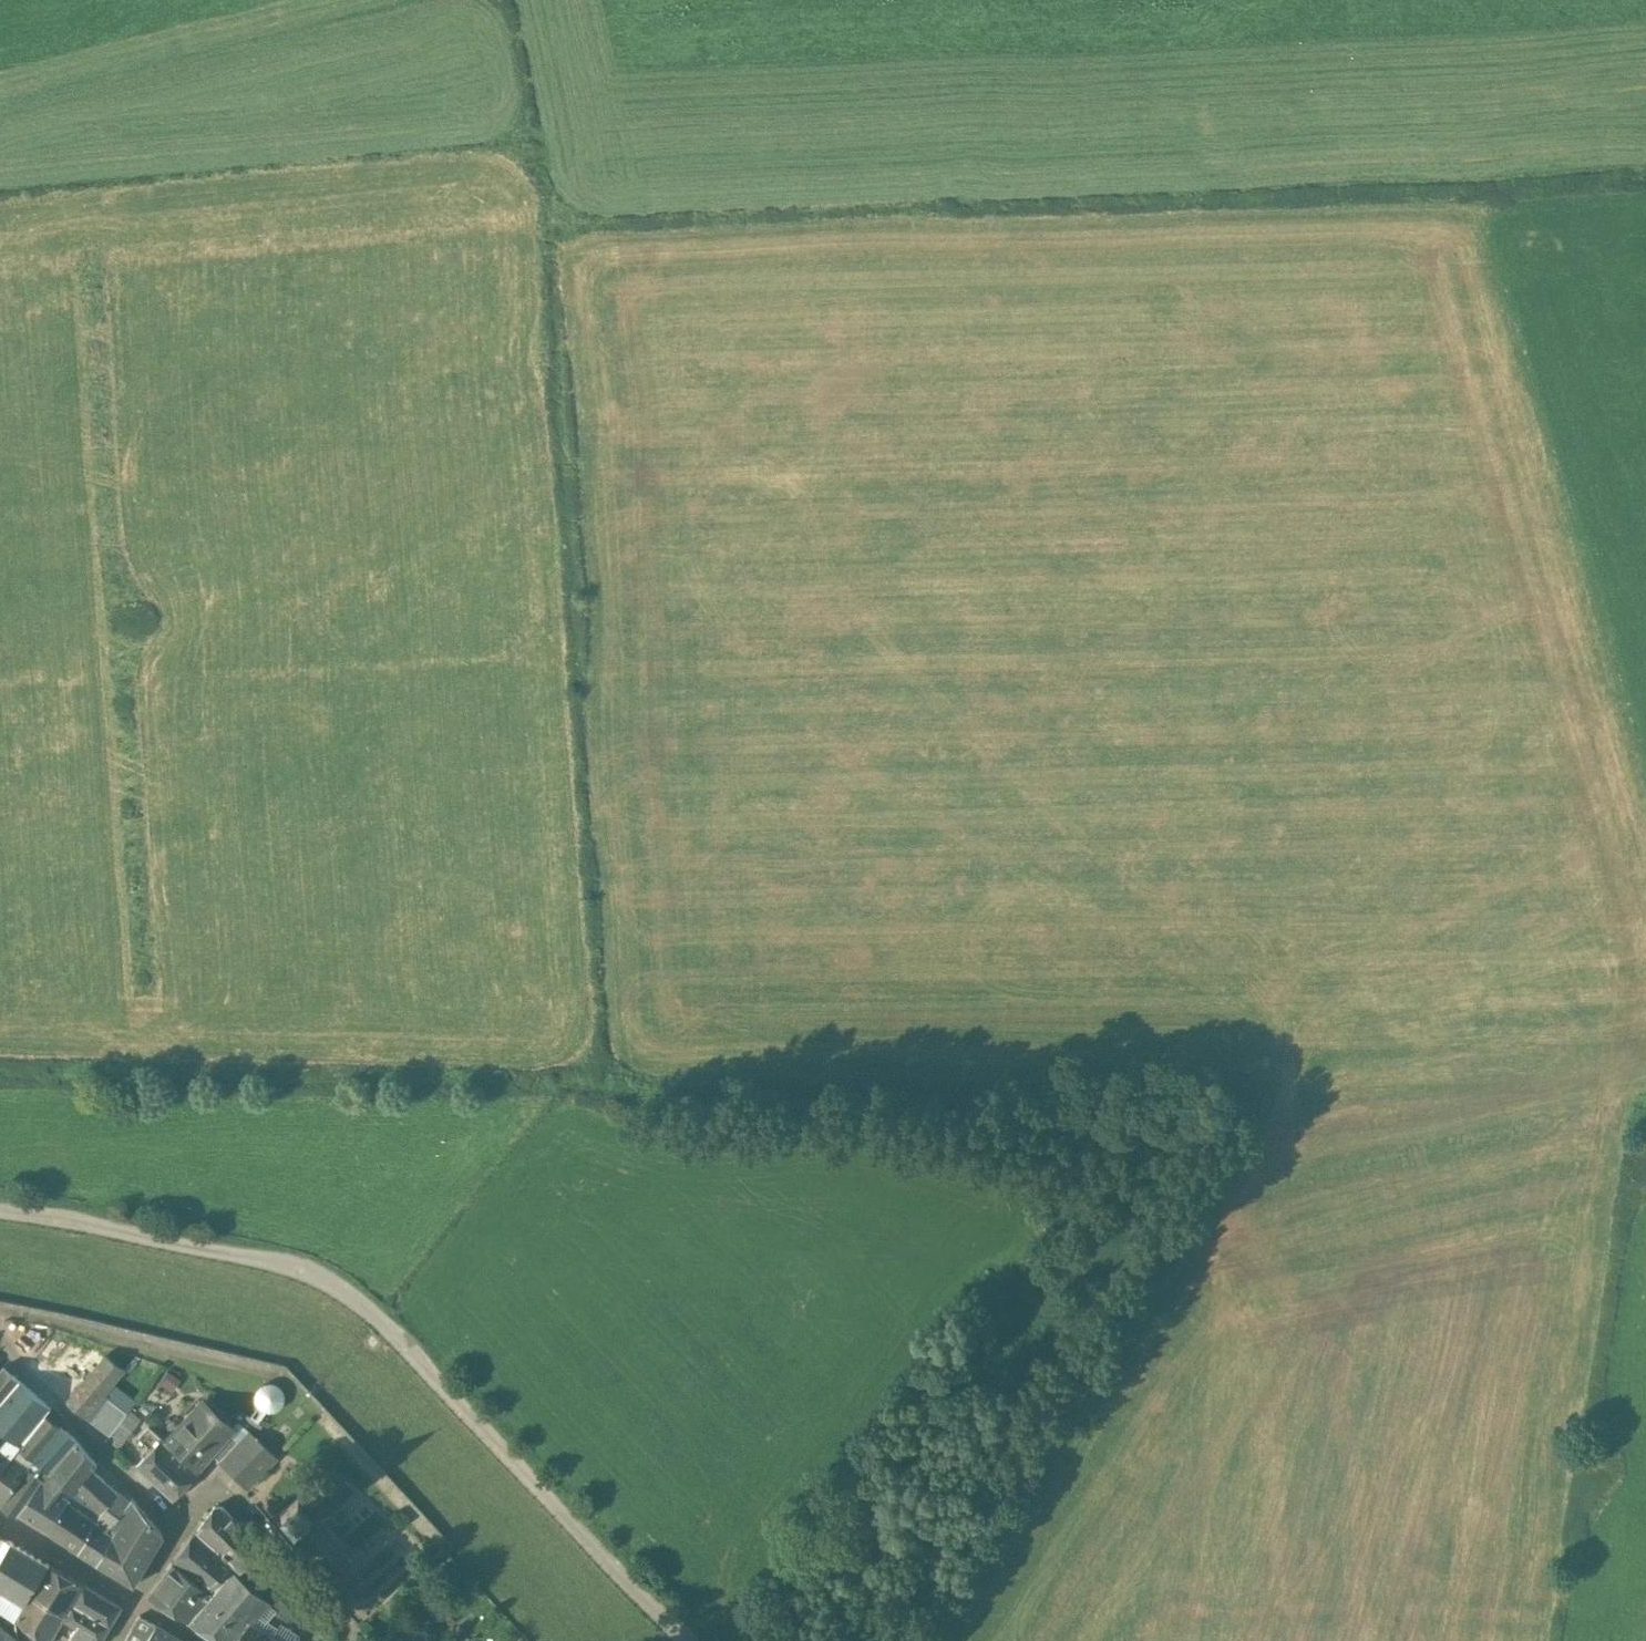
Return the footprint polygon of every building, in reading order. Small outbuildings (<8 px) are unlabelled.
[(107,1354),(67,1402),(84,1416),(124,1368),(107,1354)] [(159,1380),(173,1388),(180,1376),(166,1368),(159,1380)] [(19,1451),(45,1422),(53,1413),(20,1380),(0,1410),(0,1477),(19,1451)] [(257,1408),(283,1405),(279,1381),(254,1384),(257,1408)] [(108,1397),(90,1420),(110,1435),(122,1420),(127,1412),(108,1397)] [(200,1405),(166,1441),(196,1469),(212,1453),(231,1434),(200,1405)] [(133,1429),(122,1420),(110,1435),(108,1438),(119,1447),(133,1429)] [(45,1422),(19,1451),(33,1462),(40,1455),(60,1435),(45,1422)] [(278,1459),(251,1432),(240,1443),(221,1462),(250,1488),(278,1459)] [(231,1434),(212,1453),(221,1462),(240,1443),(231,1434)] [(166,1441),(162,1438),(137,1466),(173,1499),(198,1472),(196,1469),(166,1441)] [(0,1477),(0,1499),(6,1503),(33,1462),(19,1451),(0,1477)] [(55,1470),(40,1455),(33,1462),(49,1476),(55,1470)] [(89,1485),(65,1460),(55,1470),(49,1476),(80,1496),(89,1485)] [(33,1462),(6,1503),(22,1514),(44,1481),(49,1476),(33,1462)] [(49,1476),(44,1481),(22,1514),(50,1531),(69,1506),(71,1507),(80,1496),(49,1476)] [(116,1510),(89,1485),(80,1496),(71,1507),(87,1519),(101,1530),(116,1510)] [(313,1511),(300,1494),(281,1510),(290,1521),(289,1522),(289,1526),(291,1529),(293,1529),(321,1565),(324,1563),(331,1573),(341,1574),(349,1567),(350,1557),(343,1548),(344,1547),(343,1546),(345,1545),(316,1509),(313,1511)] [(250,1537),(222,1505),(214,1507),(198,1529),(206,1542),(217,1533),(234,1555),(250,1537)] [(71,1507),(69,1506),(50,1531),(68,1542),(87,1519),(71,1507)] [(101,1530),(84,1552),(100,1563),(130,1522),(116,1510),(101,1530)] [(130,1522),(100,1563),(118,1575),(142,1546),(135,1538),(146,1525),(136,1514),(130,1522)] [(87,1519),(68,1542),(84,1552),(101,1530),(87,1519)] [(142,1546),(118,1575),(134,1585),(164,1536),(150,1521),(146,1525),(135,1538),(142,1546)] [(217,1533),(206,1542),(198,1529),(173,1562),(184,1569),(211,1581),(234,1555),(217,1533)] [(0,1535),(0,1560),(11,1542),(0,1535)] [(11,1542),(0,1560),(0,1588),(25,1604),(29,1597),(49,1564),(11,1542)] [(187,1621),(217,1640),(223,1640),(239,1627),(244,1632),(254,1624),(258,1621),(247,1608),(252,1604),(250,1601),(281,1573),(270,1560),(247,1579),(238,1571),(210,1598),(187,1621)] [(184,1569),(173,1562),(149,1595),(187,1621),(210,1598),(203,1590),(211,1581),(184,1569)] [(55,1568),(49,1565),(29,1597),(63,1619),(83,1584),(55,1568)] [(83,1584),(63,1619),(77,1627),(70,1639),(73,1640),(101,1640),(121,1606),(83,1584)] [(29,1597),(25,1604),(15,1619),(41,1640),(49,1640),(63,1619),(29,1597)] [(139,1616),(126,1640),(147,1640),(157,1626),(139,1616)] [(254,1624),(244,1632),(233,1640),(278,1640),(254,1624)] [(0,1625),(0,1640),(19,1640),(0,1625)] [(157,1626),(147,1640),(182,1640),(157,1626)]
